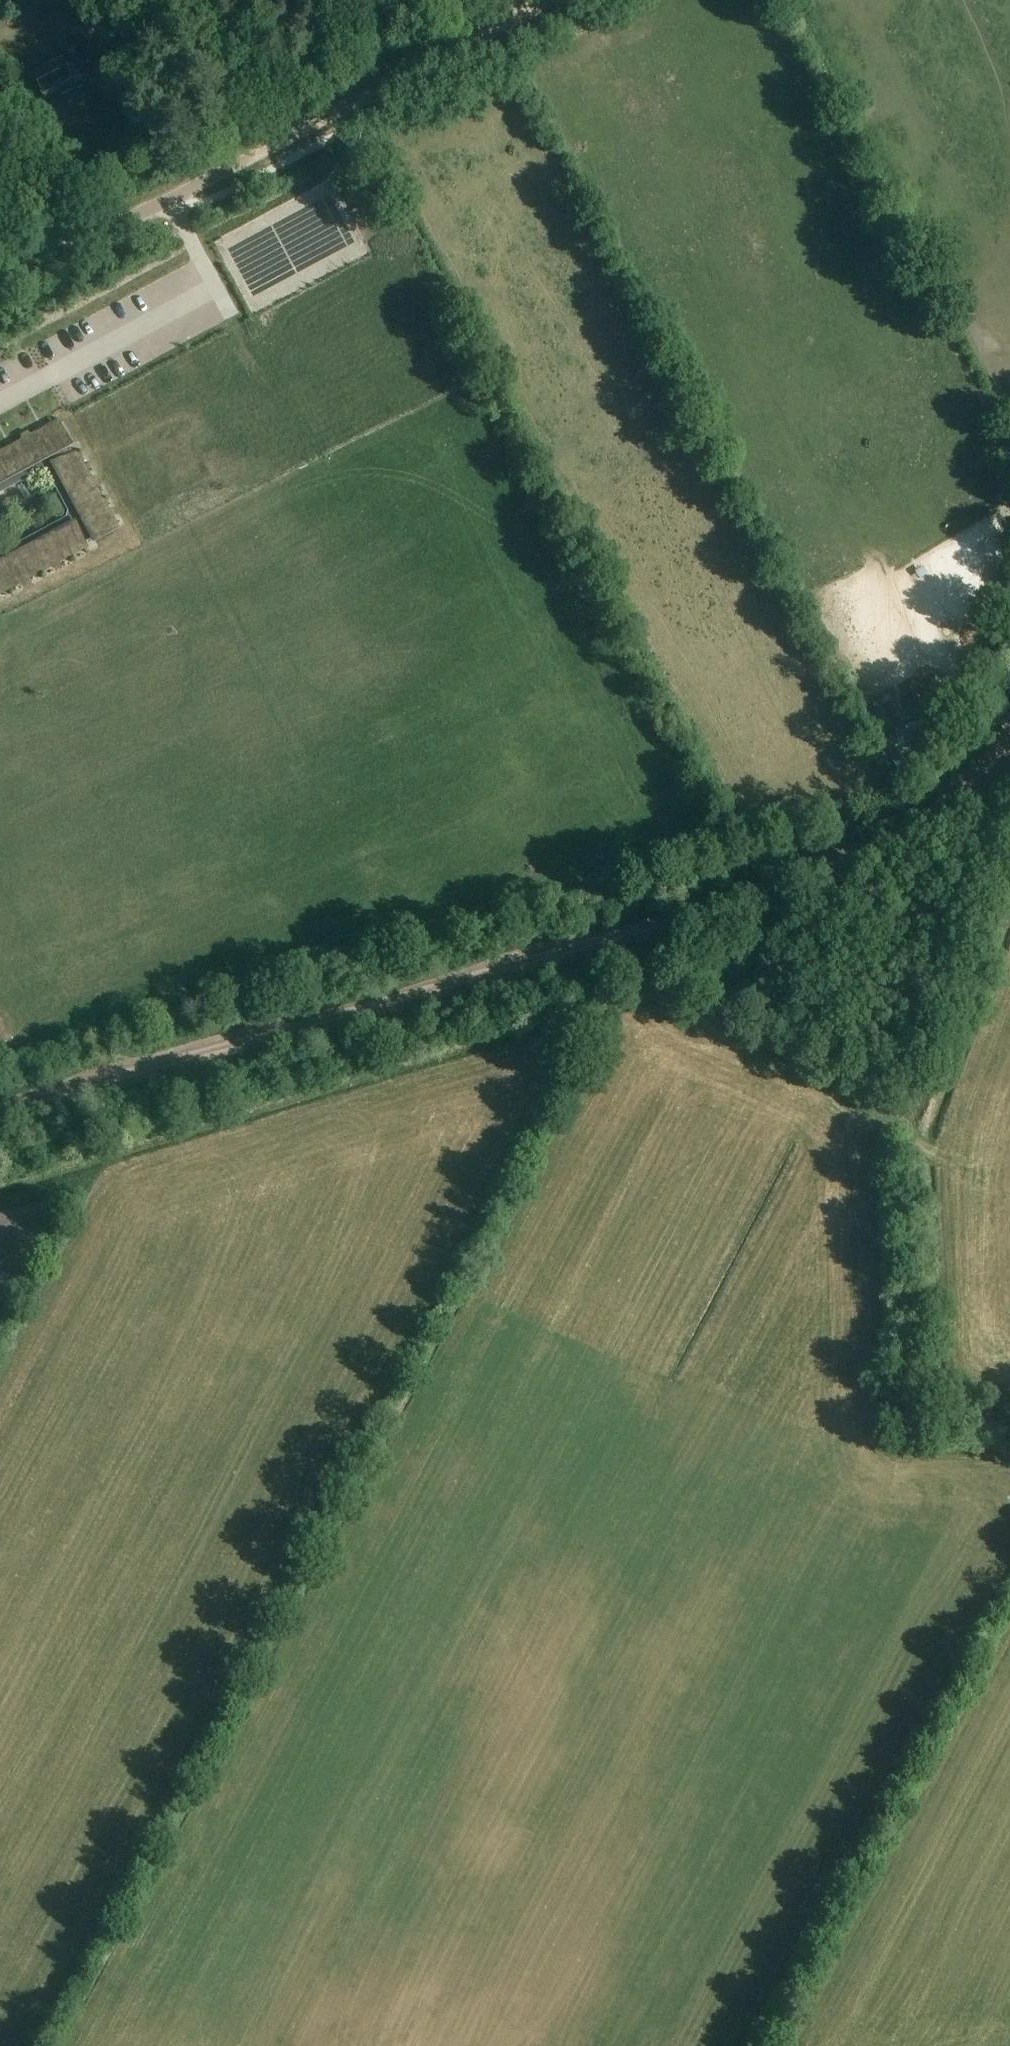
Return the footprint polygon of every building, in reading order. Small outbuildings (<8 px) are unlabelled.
[(33,75),(44,96),(71,81),(78,77),(72,65),(65,69),(60,61),(33,75)] [(84,548),(82,545),(90,540),(92,543),(113,532),(109,524),(114,519),(111,513),(104,515),(93,494),(98,488),(95,481),(87,483),(56,426),(32,440),(27,434),(19,439),(21,446),(1,457),(0,456),(0,498),(39,477),(46,479),(64,515),(62,521),(0,554),(0,593),(84,548)] [(926,730),(912,738),(921,755),(936,747),(926,730)]
